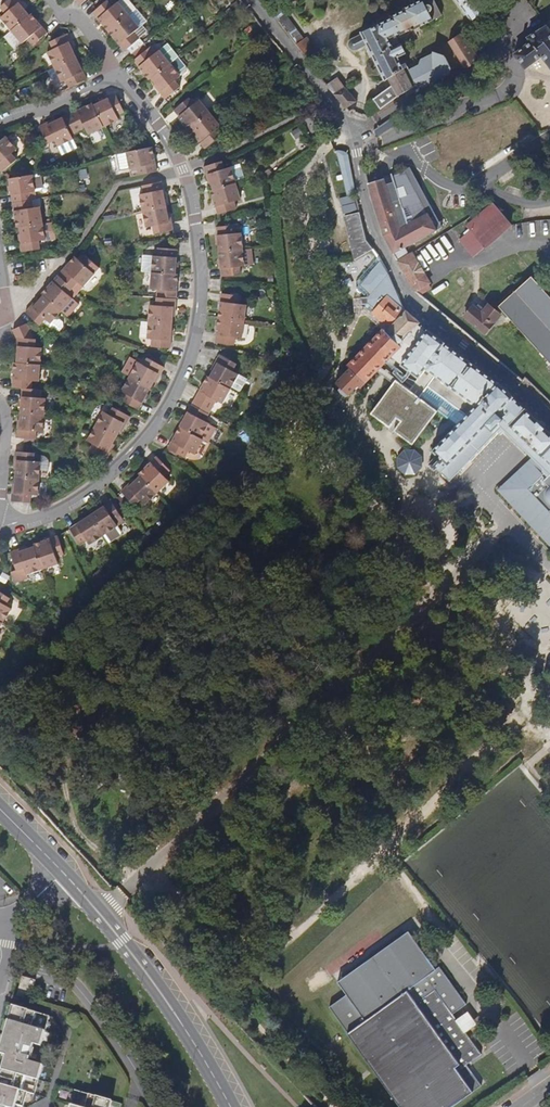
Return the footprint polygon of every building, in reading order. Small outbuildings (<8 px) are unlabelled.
[(30,15),(19,3),(21,1),(20,0),(9,0),(0,7),(5,14),(0,18),(11,30),(30,15)] [(272,13),(296,45),(305,39),(275,0),(261,0),(272,13)] [(403,8),(403,10),(391,16),(391,17),(362,31),(362,33),(351,38),(350,39),(349,41),(348,43),(348,46),(349,48),(351,50),(353,51),(355,51),(358,51),(368,45),(385,80),(389,78),(392,85),(373,99),(381,109),(396,98),(414,87),(418,84),(419,85),(420,87),(418,88),(421,90),(421,88),(451,73),(452,72),(453,67),(447,56),(435,52),(423,58),(421,64),(411,69),(411,68),(407,60),(401,63),(399,58),(407,53),(401,43),(393,47),(392,45),(399,41),(396,35),(400,33),(401,34),(413,28),(414,29),(434,18),(430,11),(432,10),(432,9),(432,8),(432,6),(432,5),(430,4),(428,3),(435,0),(419,0),(403,8)] [(482,14),(472,0),(460,0),(474,20),(482,14)] [(93,13),(109,32),(129,15),(118,2),(112,7),(107,1),(93,13)] [(129,15),(109,32),(125,51),(138,39),(147,31),(142,25),(147,21),(136,8),(129,15)] [(31,14),(30,15),(11,30),(5,36),(15,48),(21,43),(22,44),(27,40),(32,45),(47,33),(31,14)] [(250,26),(243,31),(247,34),(253,30),(250,26)] [(496,26),(479,39),(495,59),(511,47),(496,26)] [(546,26),(529,39),(532,43),(516,55),(526,69),(536,62),(543,56),(549,66),(549,30),(546,26)] [(465,67),(480,62),(471,47),(469,48),(460,33),(449,42),(453,49),(465,67)] [(54,67),(76,56),(69,42),(71,41),(67,34),(50,42),(53,49),(47,52),(54,67)] [(296,45),(305,57),(316,49),(307,37),(305,39),(296,45)] [(148,49),(134,61),(149,80),(151,78),(169,63),(178,56),(168,43),(153,55),(148,49)] [(69,88),(87,79),(76,56),(54,67),(62,83),(66,81),(69,88)] [(169,63),(151,78),(162,91),(160,93),(165,99),(179,87),(174,82),(186,71),(187,67),(178,56),(169,63)] [(326,84),(334,94),(344,87),(338,77),(326,84)] [(334,94),(346,109),(357,101),(346,86),(344,87),(334,94)] [(116,95),(94,105),(104,127),(119,120),(117,116),(124,112),(116,95)] [(174,111),(189,129),(209,113),(199,100),(193,105),(188,99),(174,111)] [(104,127),(94,105),(92,103),(63,117),(71,134),(85,128),(89,134),(104,127)] [(209,113),(189,129),(205,149),(219,138),(215,131),(220,127),(209,113)] [(73,139),(71,134),(63,117),(48,124),(47,123),(40,126),(48,144),(55,140),(58,146),(73,139)] [(372,130),(375,137),(393,129),(390,122),(372,130)] [(15,158),(12,153),(16,150),(6,137),(0,142),(0,170),(15,158)] [(138,175),(157,171),(152,146),(126,152),(130,170),(136,168),(138,175)] [(349,154),(345,151),(340,148),(336,149),(347,194),(356,191),(349,154)] [(119,170),(128,168),(125,154),(117,155),(119,170)] [(222,160),(203,166),(206,175),(208,175),(212,190),(236,183),(231,167),(225,169),(222,160)] [(422,211),(430,206),(411,168),(392,175),(394,181),(387,183),(385,177),(368,183),(383,235),(393,255),(397,261),(409,255),(405,248),(437,231),(428,213),(425,215),(422,211)] [(269,169),(262,173),(266,179),(273,175),(269,169)] [(32,175),(9,178),(13,203),(32,200),(31,192),(35,191),(41,191),(43,188),(41,173),(32,175)] [(143,211),(166,206),(161,181),(143,185),(144,194),(139,195),(143,211)] [(236,183),(212,190),(211,190),(218,214),(236,209),(235,201),(241,200),(236,183)] [(338,197),(340,204),(355,200),(353,193),(338,197)] [(17,227),(19,227),(43,223),(41,207),(34,208),(32,200),(13,203),(17,227)] [(355,202),(341,205),(343,212),(357,208),(355,202)] [(169,223),(166,206),(143,211),(146,228),(153,227),(155,234),(173,230),(172,222),(169,223)] [(437,231),(442,228),(430,206),(422,211),(425,215),(428,213),(437,231)] [(493,206),(469,226),(472,230),(460,242),(474,258),(510,226),(493,206)] [(356,259),(366,253),(374,249),(367,240),(361,212),(345,215),(356,259)] [(43,223),(19,227),(22,244),(20,244),(21,253),(40,250),(39,241),(46,240),(43,223)] [(217,227),(219,251),(243,249),(241,233),(237,233),(236,225),(217,227)] [(143,271),(152,272),(176,273),(177,250),(158,248),(158,256),(144,255),(143,271)] [(243,249),(219,251),(222,277),(241,275),(240,267),(244,267),(243,249)] [(412,253),(409,255),(397,261),(415,292),(429,283),(412,253)] [(74,256),(69,263),(58,274),(73,288),(78,282),(83,286),(94,274),(74,256)] [(365,308),(386,326),(404,308),(389,272),(387,268),(380,256),(357,282),(357,288),(364,295),(365,298),(361,298),(361,305),(365,305),(365,308)] [(178,273),(176,273),(152,272),(151,290),(158,290),(157,297),(177,298),(178,273)] [(73,288),(58,274),(41,293),(43,295),(61,311),(73,299),(67,294),(73,288)] [(499,306),(549,363),(549,297),(531,276),(499,306)] [(221,294),(218,318),(244,321),(246,305),(239,304),(240,296),(221,294)] [(61,311),(43,295),(32,307),(30,306),(24,313),(39,326),(43,322),(53,331),(59,331),(63,327),(62,326),(62,321),(57,316),(61,311)] [(150,305),(149,321),(172,323),(173,308),(176,308),(177,298),(157,297),(157,306),(150,305)] [(473,306),(464,316),(484,334),(501,315),(488,304),(481,313),(473,306)] [(420,328),(423,324),(404,308),(386,326),(348,367),(334,384),(341,396),(344,399),(349,399),(358,391),(360,392),(386,365),(420,328)] [(244,321),(218,318),(215,343),(234,346),(235,337),(242,338),(244,321)] [(171,349),(172,323),(149,321),(147,339),(151,339),(151,347),(171,349)] [(13,330),(16,338),(15,346),(18,347),(16,362),(41,364),(42,348),(35,347),(36,339),(33,339),(30,332),(34,330),(27,323),(13,330)] [(441,348),(427,338),(404,368),(418,379),(429,364),(432,365),(438,357),(436,356),(441,348)] [(438,380),(474,405),(492,386),(469,370),(464,377),(462,376),(468,366),(443,350),(438,357),(432,365),(427,372),(438,380)] [(218,363),(210,377),(231,389),(232,387),(240,391),(246,379),(233,371),(237,364),(220,354),(216,361),(218,363)] [(121,372),(129,375),(136,361),(128,357),(121,372)] [(130,376),(151,387),(158,374),(160,375),(164,368),(147,358),(144,365),(138,362),(130,376)] [(522,382),(525,379),(527,377),(509,361),(504,367),(522,382)] [(41,364),(16,362),(14,362),(12,387),(23,388),(32,389),(32,381),(40,381),(41,364)] [(138,410),(151,387),(130,376),(122,391),(125,393),(121,400),(138,410)] [(231,389),(210,377),(208,376),(192,405),(209,414),(217,400),(223,403),(231,389)] [(395,382),(370,416),(388,430),(396,419),(402,423),(395,433),(412,447),(437,414),(395,382)] [(41,398),(42,389),(32,389),(23,388),(21,413),(45,415),(46,398),(41,398)] [(533,459),(549,442),(549,441),(544,435),(545,433),(542,429),(538,426),(536,428),(529,421),(531,419),(528,416),(526,418),(524,418),(498,390),(487,402),(492,407),(474,425),(470,420),(435,455),(444,464),(437,471),(439,476),(449,483),(488,440),(495,436),(502,430),(533,459)] [(209,414),(192,405),(180,426),(201,438),(209,423),(205,421),(209,414)] [(96,426),(117,437),(125,423),(126,424),(130,417),(114,407),(109,415),(104,411),(96,426)] [(45,415),(21,413),(19,429),(17,429),(17,438),(36,439),(36,432),(43,432),(45,415)] [(90,451),(106,460),(107,460),(111,453),(109,452),(117,437),(96,426),(87,441),(94,444),(90,451)] [(203,439),(201,438),(180,426),(168,448),(184,458),(188,450),(195,454),(203,439)] [(533,459),(498,490),(549,546),(549,442),(533,459)] [(396,457),(394,462),(394,467),(396,471),(399,475),(403,477),(407,479),(412,478),(416,476),(420,473),(422,469),(423,464),(422,460),(420,455),(416,452),(412,450),(407,450),(403,451),(399,454),(396,457)] [(17,460),(16,476),(40,478),(41,470),(49,470),(49,460),(45,456),(41,456),(41,462),(34,461),(35,453),(16,452),(15,460),(17,460)] [(139,474),(141,476),(157,493),(169,481),(165,477),(170,471),(157,457),(139,474)] [(40,478),(16,476),(15,493),(13,493),(12,502),(31,503),(31,495),(38,496),(40,478)] [(157,493),(141,476),(129,487),(127,485),(121,491),(135,506),(141,500),(146,505),(157,493)] [(111,501),(91,515),(104,535),(118,526),(116,522),(122,518),(111,501)] [(104,535),(91,515),(70,529),(81,545),(87,541),(90,545),(104,535)] [(34,544),(35,546),(43,569),(58,564),(56,557),(63,555),(57,536),(34,544)] [(43,569),(35,546),(19,552),(18,549),(10,552),(17,571),(24,568),(26,575),(43,569)] [(100,569),(92,577),(98,584),(107,576),(100,569)] [(3,622),(11,609),(6,605),(10,598),(0,592),(0,621),(3,622)] [(373,955),(336,981),(345,994),(328,1006),(400,1106),(450,1106),(480,1085),(465,1064),(480,1054),(464,1032),(455,1019),(451,1014),(465,1004),(438,966),(434,969),(431,964),(407,931),(373,955)] [(23,976),(17,996),(30,999),(36,980),(23,976)] [(37,1087),(43,1065),(29,1061),(30,1058),(32,1058),(35,1048),(33,1048),(34,1044),(41,1046),(46,1029),(48,1024),(50,1016),(13,1005),(4,1036),(1,1045),(0,1048),(0,1053),(6,1055),(0,1075),(0,1106),(16,1106),(16,1105),(22,1106),(23,1106),(28,1093),(35,1095),(35,1092),(37,1087)] [(464,1032),(476,1024),(466,1011),(455,1019),(464,1032)] [(112,1101),(75,1090),(73,1098),(71,1102),(70,1106),(111,1106),(112,1101)]
